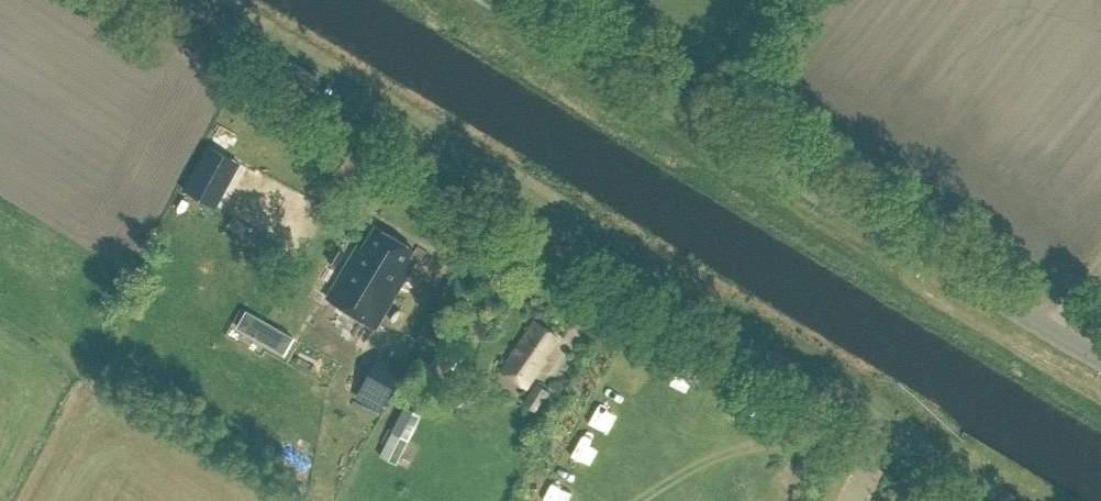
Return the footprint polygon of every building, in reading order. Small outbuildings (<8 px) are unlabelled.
[(209,143),(186,186),(204,196),(227,153),(209,143)] [(414,249),(376,226),(363,248),(357,245),(327,297),(376,326),(416,259),(410,256),(414,249)] [(343,252),(335,247),(328,259),(336,264),(343,252)] [(249,309),(239,325),(288,352),(297,336),(249,309)] [(557,336),(534,321),(501,371),(526,387),(533,377),(534,377),(545,362),(541,360),(557,336)] [(548,390),(534,382),(524,402),(537,409),(548,390)] [(407,438),(392,430),(380,454),(396,462),(407,438)]
